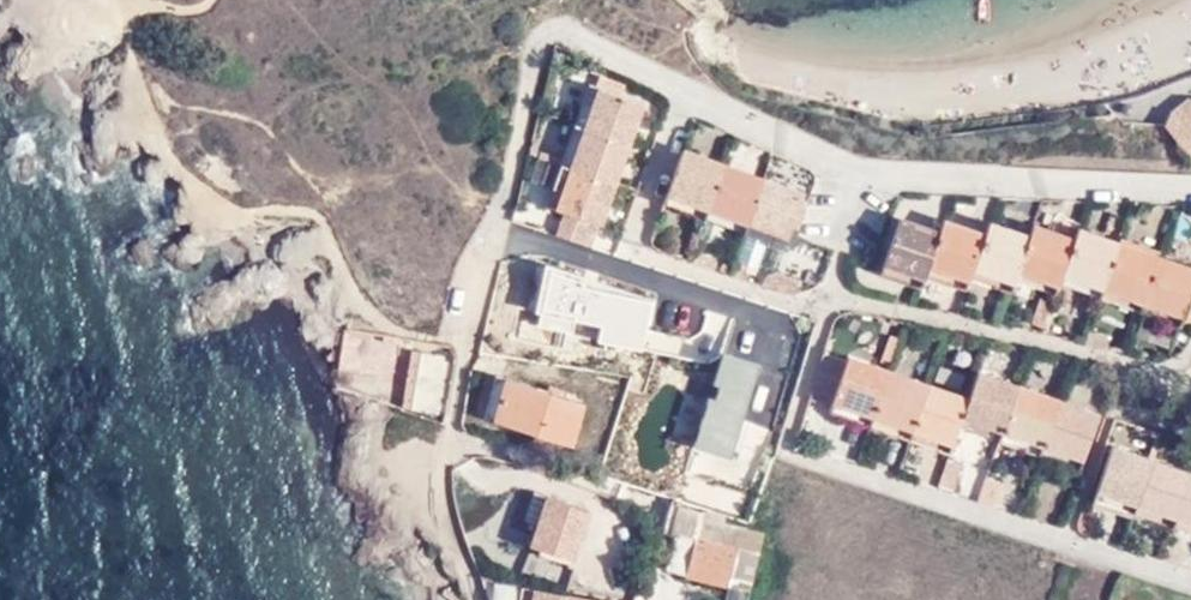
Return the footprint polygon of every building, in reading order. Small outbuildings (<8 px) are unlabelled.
[(602,83),(586,122),(638,144),(654,104),(602,83)] [(1181,112),(1172,130),(1190,152),(1190,104),(1181,112)] [(586,122),(570,160),(622,185),(638,144),(586,122)] [(708,218),(729,165),(689,151),(669,204),(708,218)] [(575,211),(563,243),(585,249),(596,253),(622,185),(570,160),(553,202),(575,211)] [(750,234),(769,180),(729,165),(708,218),(750,234)] [(806,193),(769,180),(750,234),(788,249),(806,193)] [(929,260),(947,217),(910,201),(886,256),(924,273),(929,260)] [(951,204),(947,217),(929,260),(968,279),(974,264),(992,220),(951,204)] [(997,211),(992,220),(974,264),(1013,282),(1019,270),(1034,227),(997,211)] [(1041,213),(1034,227),(1019,270),(1057,288),(1063,272),(1081,229),(1041,213)] [(1083,223),(1081,229),(1063,272),(1104,292),(1125,240),(1083,223)] [(793,263),(824,274),(834,246),(803,235),(793,263)] [(1164,257),(1125,240),(1104,292),(1140,308),(1164,257)] [(1164,257),(1140,308),(1184,328),(1190,309),(1190,268),(1164,257)] [(719,268),(696,258),(694,265),(719,274),(719,268)] [(757,278),(727,269),(725,276),(755,285),(757,278)] [(1114,335),(1094,329),(1091,341),(1110,346),(1114,335)] [(695,354),(773,378),(782,347),(750,340),(743,357),(698,345),(695,354)] [(908,417),(930,363),(889,347),(884,356),(866,349),(850,395),(908,417)] [(754,447),(773,378),(695,354),(688,383),(707,390),(701,407),(709,410),(702,431),(754,447)] [(456,365),(415,358),(408,414),(447,420),(456,365)] [(949,433),(971,378),(930,363),(908,417),(949,433)] [(1034,432),(1055,381),(1014,366),(1005,391),(995,417),(1034,432)] [(995,417),(1005,391),(971,378),(949,433),(984,446),(995,417)] [(493,425),(507,386),(494,381),(481,421),(493,425)] [(1076,449),(1095,397),(1055,381),(1034,432),(1076,449)] [(580,411),(507,386),(493,425),(565,451),(580,411)] [(1136,412),(1095,397),(1076,449),(1115,463),(1136,412)] [(1169,514),(1188,461),(1149,447),(1128,498),(1169,514)] [(1188,461),(1169,514),(1190,523),(1190,463),(1188,461)] [(591,511),(546,496),(529,545),(575,561),(591,511)] [(1114,506),(1104,532),(1125,541),(1129,533),(1115,528),(1122,510),(1114,506)] [(667,537),(678,540),(699,548),(691,579),(728,588),(725,599),(746,599),(747,596),(755,564),(761,539),(714,526),(716,521),(674,508),(667,537)] [(669,572),(691,579),(699,548),(678,540),(669,572)] [(515,588),(512,599),(529,599),(531,590),(515,588)] [(531,590),(529,599),(582,599),(531,590)]
